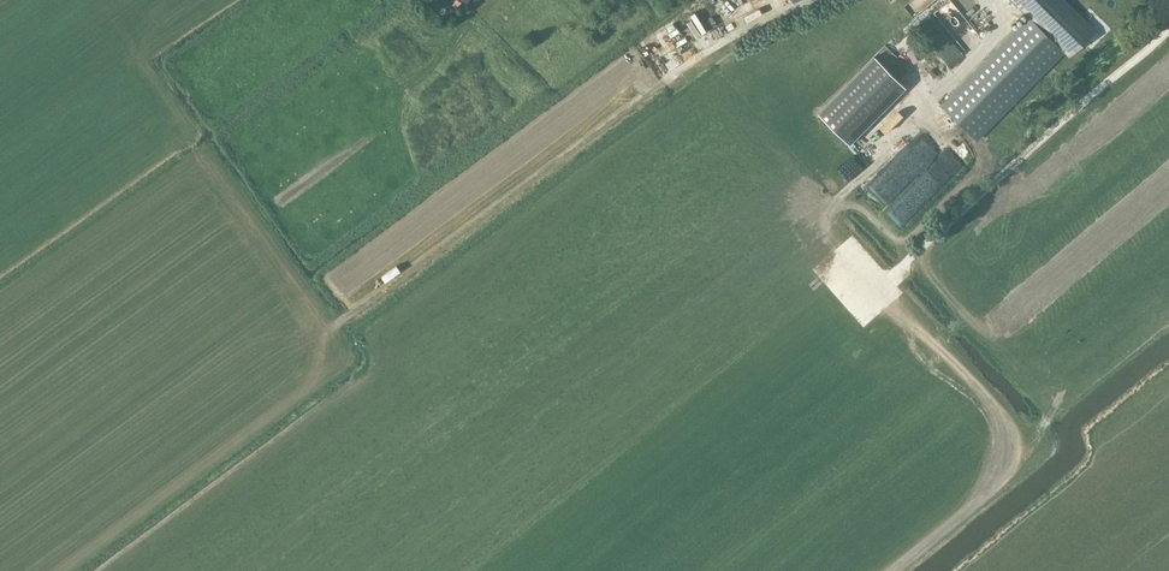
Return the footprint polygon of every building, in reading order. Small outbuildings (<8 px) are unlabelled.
[(712,8),(718,19),(728,13),(724,5),(734,0),(707,0),(712,8)] [(911,12),(925,0),(908,0),(904,4),(911,12)] [(931,7),(950,32),(965,20),(950,0),(941,0),(931,7)] [(1028,16),(941,105),(976,141),(1064,52),(1069,57),(1096,29),(1066,0),(1011,0),(1028,16)] [(983,5),(968,16),(974,24),(989,13),(983,5)] [(895,41),(900,48),(910,41),(905,34),(895,41)] [(905,87),(874,56),(818,113),(849,144),(905,87)] [(933,156),(918,171),(933,185),(948,170),(933,156)]
